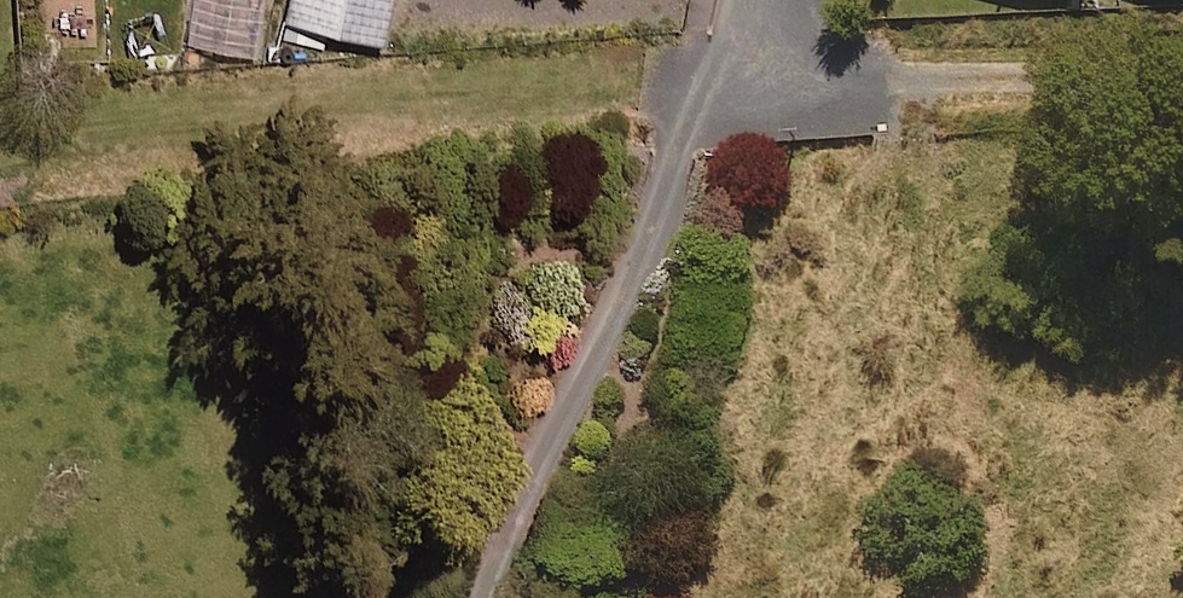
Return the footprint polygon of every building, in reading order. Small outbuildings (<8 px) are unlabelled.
[(326,29),(377,39),(384,0),(282,0),(275,36),(323,45),(326,29)]
